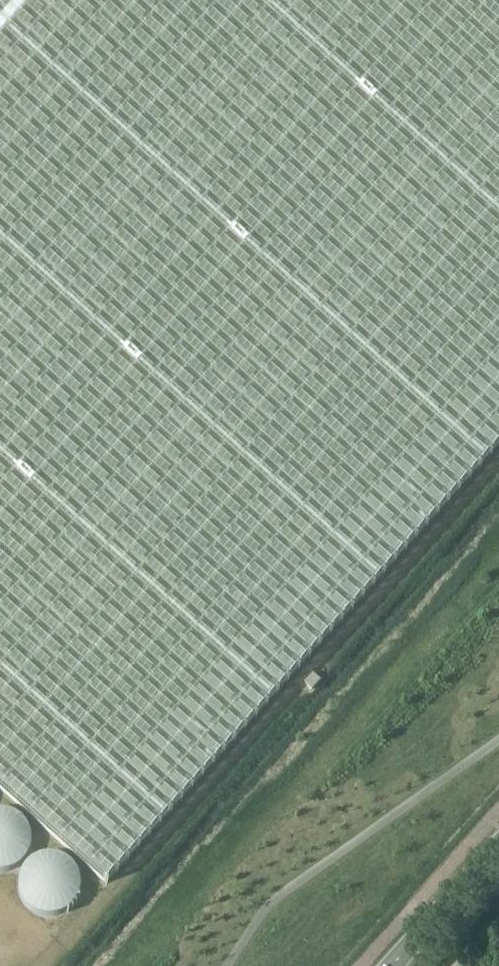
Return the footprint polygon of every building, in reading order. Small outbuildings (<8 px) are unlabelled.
[(106,883),(360,599),(498,444),(498,0),(0,0),(0,788),(106,883)]
